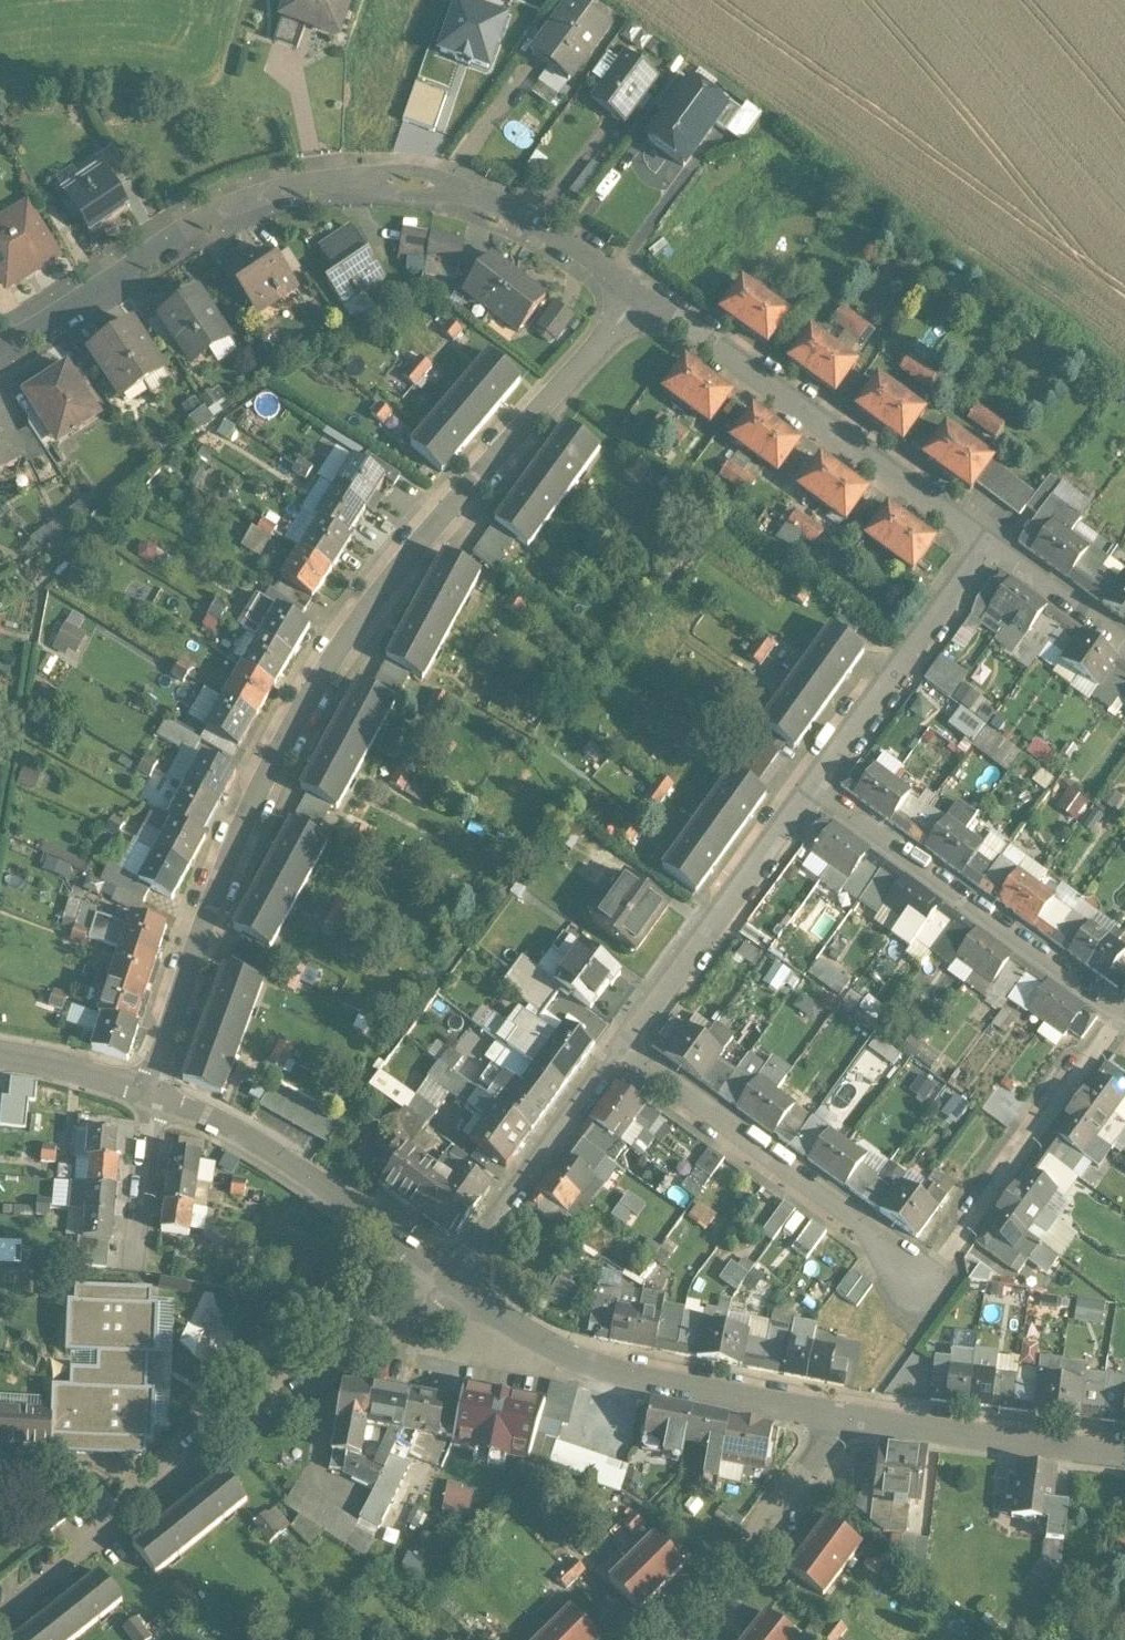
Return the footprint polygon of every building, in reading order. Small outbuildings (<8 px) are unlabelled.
[(282,17),(307,26),(337,36),(350,0),(288,0),(282,17)] [(573,3),(536,53),(572,79),(608,29),(573,3)] [(504,22),(457,5),(440,55),(487,71),(504,22)] [(307,26),(282,17),(273,41),(298,50),(307,26)] [(603,86),(591,102),(624,126),(658,80),(625,56),(619,65),(603,86)] [(608,57),(592,78),(603,86),(619,65),(608,57)] [(546,73),(539,96),(563,104),(570,81),(546,73)] [(679,77),(655,109),(666,117),(690,85),(679,77)] [(724,110),(690,85),(666,117),(647,142),(683,168),(714,126),(725,111),(724,110)] [(416,86),(403,124),(434,134),(447,96),(416,86)] [(729,104),(724,110),(725,111),(714,126),(725,134),(741,113),(729,104)] [(129,180),(112,149),(95,161),(99,168),(100,167),(115,189),(129,180)] [(587,196),(605,165),(595,159),(577,190),(587,196)] [(99,168),(79,182),(84,189),(67,200),(89,233),(127,208),(115,189),(100,167),(99,168)] [(2,278),(7,286),(57,256),(28,210),(0,227),(0,275),(2,278)] [(352,230),(322,250),(339,274),(328,281),(340,298),(353,289),(356,294),(383,276),(352,230)] [(427,249),(430,235),(404,231),(402,245),(427,249)] [(430,234),(430,235),(427,249),(423,272),(457,278),(462,244),(430,234)] [(423,272),(427,249),(402,245),(396,278),(421,283),(423,272)] [(289,249),(276,258),(293,284),(306,275),(289,249)] [(276,258),(273,254),(259,263),(254,256),(228,273),(253,310),(275,296),(277,299),(280,297),(283,301),(298,291),(276,258)] [(490,254),(462,291),(490,312),(519,275),(490,254)] [(546,295),(519,275),(490,312),(517,333),(546,295)] [(788,316),(741,282),(720,312),(767,346),(788,316)] [(228,338),(198,293),(163,317),(180,343),(193,362),(228,338)] [(556,303),(539,326),(555,338),(572,315),(556,303)] [(868,328),(841,308),(833,320),(859,339),(868,328)] [(180,343),(163,317),(161,314),(148,322),(167,351),(180,343)] [(132,322),(111,337),(143,385),(164,370),(132,322)] [(451,325),(442,334),(453,344),(462,334),(451,325)] [(855,365),(809,331),(788,361),(834,394),(855,365)] [(143,385),(111,337),(90,351),(122,398),(143,385)] [(935,376),(908,357),(900,369),(926,388),(935,376)] [(488,358),(411,448),(442,474),(519,384),(488,358)] [(420,360),(403,379),(414,389),(431,369),(420,360)] [(731,395),(685,361),(663,390),(709,424),(731,395)] [(66,364),(24,393),(42,419),(57,442),(100,413),(66,364)] [(923,414),(877,380),(856,410),(902,443),(923,414)] [(390,416),(379,406),(370,416),(381,426),(390,416)] [(22,455),(23,455),(13,433),(0,407),(0,466),(22,455)] [(1004,426),(977,407),(968,419),(995,438),(1004,426)] [(798,444),(753,411),(731,440),(777,473),(798,444)] [(687,434),(661,414),(652,427),(678,446),(687,434)] [(57,442),(42,419),(30,427),(46,450),(57,442)] [(30,427),(13,433),(23,455),(22,455),(25,460),(47,452),(46,450),(30,427)] [(566,428),(495,524),(516,539),(527,547),(597,452),(566,428)] [(991,463),(945,429),(923,459),(970,492),(991,463)] [(866,494),(820,460),(799,489),(844,523),(866,494)] [(313,469),(300,461),(297,466),(310,474),(313,469)] [(373,475),(353,461),(334,490),(365,511),(383,484),(384,482),(373,475)] [(755,483),(729,464),(720,477),(734,487),(746,496),(755,483)] [(379,465),(373,475),(384,482),(383,484),(389,489),(395,480),(397,477),(379,465)] [(633,465),(625,476),(636,485),(645,474),(633,465)] [(310,474),(297,466),(293,473),(306,481),(310,474)] [(1034,497),(995,467),(980,487),(1019,517),(1026,508),(1034,497)] [(1034,497),(1026,508),(1037,517),(1046,505),(1055,493),(1043,485),(1034,497)] [(746,496),(734,487),(728,496),(740,504),(746,496)] [(365,511),(334,490),(328,500),(316,519),(320,522),(345,539),(365,511)] [(308,514),(316,519),(328,500),(316,492),(303,511),(308,514)] [(1058,514),(1046,505),(1037,517),(1050,527),(1051,524),(1058,514)] [(933,543),(888,511),(867,540),(912,572),(913,571),(920,561),(933,543)] [(823,533),(796,513),(787,526),(799,534),(814,545),(823,533)] [(288,543),(300,550),(320,522),(316,519),(308,514),(288,543)] [(1050,527),(1037,517),(1025,534),(1038,543),(1050,527)] [(277,529),(264,522),(261,527),(274,535),(277,529)] [(345,539),(320,522),(300,550),(331,572),(351,543),(345,539)] [(516,539),(495,524),(473,554),(493,570),(516,539)] [(1038,543),(1030,553),(1049,567),(1070,538),(1051,524),(1050,527),(1038,543)] [(799,534),(787,526),(778,538),(790,546),(799,534)] [(274,535),(261,527),(257,533),(270,541),(274,535)] [(1084,535),(1077,530),(1071,538),(1078,543),(1084,535)] [(1038,543),(1025,534),(1018,544),(1030,553),(1038,543)] [(1070,538),(1049,567),(1067,580),(1075,570),(1088,551),(1078,543),(1071,538),(1070,538)] [(331,572),(300,550),(281,578),(312,599),(331,572)] [(1088,551),(1075,570),(1092,582),(1101,571),(1100,570),(1105,564),(1088,551)] [(479,575),(444,556),(387,660),(388,660),(410,672),(422,679),(479,575)] [(572,572),(560,564),(552,574),(564,583),(572,572)] [(1092,582),(1075,570),(1067,580),(1085,593),(1092,582)] [(1118,583),(1101,571),(1092,582),(1110,595),(1118,583)] [(997,573),(981,594),(994,603),(1010,582),(997,573)] [(1102,605),(1121,619),(1124,613),(1124,578),(1123,577),(1110,595),(1102,605)] [(312,599),(281,578),(272,592),(304,611),(312,599)] [(1028,595),(1010,582),(994,603),(989,610),(1007,624),(1028,595)] [(1110,595),(1092,582),(1085,593),(1102,605),(1110,595)] [(809,597),(797,588),(789,598),(802,607),(809,597)] [(272,592),(270,591),(264,602),(277,608),(298,621),(304,611),(272,592)] [(1046,608),(1028,595),(1007,624),(1025,637),(1039,618),(1046,608)] [(525,606),(513,597),(505,609),(518,617),(525,606)] [(264,602),(260,600),(241,630),(258,640),(259,640),(277,608),(264,602)] [(228,611),(216,603),(211,612),(223,619),(228,611)] [(277,608),(259,640),(291,659),(309,628),(298,621),(277,608)] [(1064,621),(1046,608),(1039,618),(1056,631),(1057,631),(1064,621)] [(861,624),(844,611),(836,622),(853,635),(861,624)] [(223,619),(211,612),(208,617),(220,625),(223,619)] [(1039,618),(1025,637),(1020,644),(1037,656),(1056,631),(1039,618)] [(1081,634),(1064,621),(1057,631),(1057,632),(1074,644),(1081,634)] [(80,659),(91,633),(68,624),(57,650),(80,659)] [(1025,637),(1007,624),(996,638),(1014,652),(1020,644),(1025,637)] [(830,630),(760,726),(785,744),(793,750),(863,654),(830,630)] [(1074,644),(1057,632),(1049,643),(1065,656),(1074,644)] [(1061,662),(1061,663),(1079,676),(1100,647),(1081,634),(1074,644),(1065,656),(1061,662)] [(246,635),(232,658),(244,665),(257,642),(246,635)] [(774,645),(762,637),(746,658),(759,667),(774,645)] [(244,665),(241,670),(273,689),(291,659),(259,640),(258,640),(257,642),(244,665)] [(1065,656),(1049,643),(1039,656),(1046,661),(1051,654),(1061,662),(1065,656)] [(1100,647),(1079,676),(1097,689),(1111,671),(1118,660),(1100,647)] [(924,681),(951,698),(967,676),(941,659),(924,681)] [(410,672),(388,660),(376,683),(397,695),(410,672)] [(1118,660),(1111,671),(1124,681),(1124,666),(1118,660)] [(191,670),(180,663),(175,671),(187,678),(191,670)] [(988,688),(997,675),(986,667),(976,679),(988,688)] [(273,689),(241,670),(223,699),(255,718),(273,689)] [(187,678),(175,671),(172,676),(183,683),(187,678)] [(1097,689),(1092,696),(1110,709),(1120,696),(1124,688),(1124,681),(1111,671),(1097,689)] [(394,704),(359,684),(301,788),(309,793),(332,805),(337,808),(394,704)] [(970,706),(979,695),(968,686),(959,697),(970,706)] [(735,699),(723,690),(715,701),(727,710),(735,699)] [(436,692),(421,718),(434,726),(449,700),(436,692)] [(1108,712),(1114,716),(1121,707),(1124,710),(1124,700),(1120,696),(1110,709),(1108,712)] [(255,718),(223,699),(206,728),(234,745),(238,747),(255,718)] [(198,742),(165,723),(156,738),(176,749),(191,758),(194,753),(200,743),(198,742)] [(206,728),(198,742),(200,743),(226,757),(234,745),(206,728)] [(764,730),(736,769),(756,784),(785,744),(764,730)] [(691,734),(684,745),(696,754),(704,743),(691,734)] [(161,774),(186,789),(203,759),(194,753),(191,758),(176,749),(161,774)] [(157,765),(146,758),(143,764),(154,770),(157,765)] [(203,759),(186,789),(217,807),(234,777),(203,759)] [(401,762),(389,783),(402,791),(415,770),(401,762)] [(154,770),(143,764),(139,771),(150,777),(154,770)] [(870,773),(859,765),(849,778),(860,786),(870,773)] [(892,781),(874,768),(870,773),(860,786),(853,796),(872,810),(892,781)] [(733,772),(662,869),(695,893),(766,796),(733,772)] [(849,778),(848,777),(840,787),(853,796),(860,786),(849,778)] [(660,778),(645,798),(657,807),(672,786),(660,778)] [(892,781),(872,810),(890,823),(897,813),(909,797),(911,794),(892,781)] [(186,789),(168,819),(173,822),(199,837),(217,807),(186,789)] [(918,803),(909,797),(897,813),(914,825),(920,817),(935,796),(927,790),(918,803)] [(332,805),(309,793),(297,815),(319,827),(332,805)] [(1091,808),(1079,799),(1072,810),(1083,818),(1091,808)] [(146,831),(163,840),(173,822),(168,819),(157,812),(146,831)] [(914,825),(897,813),(890,823),(906,835),(914,825)] [(832,825),(820,816),(812,826),(814,827),(825,835),(832,825)] [(938,830),(920,817),(914,825),(932,839),(938,830)] [(125,824),(114,818),(110,824),(121,831),(125,824)] [(932,839),(925,849),(943,862),(964,833),(946,820),(938,830),(932,839)] [(163,840),(156,851),(188,870),(205,840),(199,837),(173,822),(163,840)] [(121,831),(110,824),(106,831),(117,837),(121,831)] [(292,824),(235,929),(245,934),(267,946),(269,947),(327,842),(292,824)] [(368,831),(354,825),(344,849),(357,855),(368,831)] [(638,834),(625,825),(618,836),(630,845),(638,834)] [(851,839),(832,825),(825,835),(816,847),(811,854),(830,867),(851,839)] [(932,839),(914,825),(906,835),(925,849),(932,839)] [(814,827),(805,839),(816,847),(825,835),(814,827)] [(993,831),(982,846),(1000,859),(1008,846),(1010,843),(993,831)] [(982,846),(964,833),(943,862),(961,875),(976,855),(982,846)] [(869,852),(851,839),(830,867),(848,881),(862,862),(869,852)] [(1000,859),(982,846),(976,855),(993,868),(1000,859)] [(1045,873),(1008,846),(1000,859),(1017,872),(1036,885),(1045,873)] [(188,870),(156,851),(140,879),(139,880),(151,887),(172,899),(188,870)] [(886,865),(869,852),(862,862),(879,874),(879,875),(886,865)] [(993,868),(976,855),(969,865),(986,878),(993,868)] [(1017,872),(1000,859),(993,868),(986,878),(1004,890),(1017,872)] [(64,881),(68,867),(40,860),(36,873),(64,881)] [(879,874),(862,862),(854,873),(871,885),(879,874)] [(904,877),(886,865),(879,875),(897,887),(904,877)] [(986,878),(969,865),(961,875),(979,888),(986,878)] [(109,866),(100,883),(108,886),(116,869),(109,866)] [(140,879),(116,869),(108,886),(118,891),(143,903),(144,903),(151,887),(139,880),(140,879)] [(1036,885),(1017,872),(1004,890),(996,901),(1015,914),(1036,885)] [(879,875),(879,874),(871,885),(865,893),(883,906),(897,887),(879,875)] [(668,908),(626,877),(592,924),(634,954),(668,908)] [(922,891),(904,877),(897,887),(883,906),(884,907),(901,920),(922,891)] [(1004,890),(986,878),(979,888),(996,901),(1004,890)] [(1036,885),(1015,914),(1033,927),(1040,917),(1052,902),(1054,899),(1036,885)] [(143,903),(118,891),(113,902),(137,914),(143,903)] [(941,904),(922,891),(901,920),(920,933),(933,914),(941,904)] [(883,906),(865,893),(860,901),(879,914),(884,907),(883,906)] [(350,905),(336,899),(326,923),(339,929),(350,905)] [(1070,915),(1052,902),(1040,917),(1058,930),(1059,930),(1070,915)] [(958,917),(941,904),(933,914),(951,927),(958,917)] [(951,927),(933,914),(925,926),(943,940),(952,928),(951,927)] [(1087,926),(1070,914),(1070,915),(1059,930),(1075,943),(1087,926)] [(89,939),(121,949),(128,926),(96,916),(89,939)] [(166,928),(131,917),(128,926),(121,949),(155,961),(166,928)] [(976,930),(958,917),(951,927),(952,928),(968,940),(976,930)] [(1058,930),(1040,917),(1033,927),(1051,940),(1058,930)] [(1075,943),(1068,953),(1086,966),(1107,937),(1089,924),(1087,926),(1075,943)] [(89,930),(76,926),(74,933),(87,937),(89,930)] [(943,940),(925,926),(920,933),(916,938),(935,952),(943,941),(943,940)] [(968,940),(952,928),(943,940),(943,941),(959,952),(968,940)] [(1123,934),(1115,928),(1108,938),(1116,944),(1123,934)] [(994,943),(976,930),(968,940),(959,952),(955,958),(956,959),(973,972),(994,943)] [(1059,930),(1058,930),(1051,940),(1068,953),(1075,943),(1059,930)] [(87,937),(74,933),(72,940),(85,944),(87,937)] [(267,946),(245,934),(232,956),(255,969),(267,946)] [(578,949),(561,937),(550,952),(567,964),(553,983),(550,987),(558,994),(565,999),(568,995),(588,1010),(606,986),(608,987),(617,975),(579,948),(578,949)] [(1107,937),(1086,966),(1105,980),(1120,959),(1124,951),(1124,950),(1116,944),(1108,938),(1107,937)] [(959,952),(943,941),(935,952),(933,955),(944,962),(949,956),(955,960),(956,959),(955,958),(959,952)] [(1012,956),(994,943),(973,972),(991,985),(992,985),(997,978),(1005,967),(1012,956)] [(155,961),(121,949),(110,981),(145,994),(155,961)] [(745,954),(731,971),(746,982),(759,965),(745,954)] [(973,972),(956,959),(955,960),(949,956),(944,962),(950,966),(947,970),(966,983),(973,972)] [(1030,969),(1012,956),(1005,967),(1022,979),(1023,979),(1030,969)] [(553,983),(520,958),(510,971),(551,1003),(558,994),(550,987),(553,983)] [(1105,980),(1118,989),(1124,979),(1124,962),(1120,959),(1105,980)] [(292,963),(281,987),(295,993),(306,969),(292,963)] [(789,975),(775,966),(767,979),(780,988),(789,975)] [(1022,979),(1005,967),(997,978),(1015,990),(1022,979)] [(264,983),(226,969),(183,1081),(221,1095),(264,983)] [(1047,982),(1030,969),(1023,979),(1040,992),(1047,982)] [(551,1003),(510,971),(500,985),(528,1007),(541,1016),(543,1013),(551,1003)] [(1005,1003),(987,991),(991,985),(973,972),(966,983),(965,984),(986,999),(984,1003),(999,1014),(1001,1010),(1002,1007),(1005,1003)] [(799,981),(790,975),(783,984),(792,990),(799,981)] [(1015,990),(997,978),(992,985),(991,985),(987,991),(1005,1003),(1008,999),(1008,1000),(1015,990)] [(1040,992),(1023,979),(1009,1000),(1027,1013),(1028,1011),(1027,1011),(1040,992)] [(145,994),(110,981),(99,1014),(104,1016),(134,1027),(145,994)] [(1040,992),(1027,1011),(1028,1011),(1045,1024),(1066,995),(1047,982),(1040,992)] [(69,995),(56,991),(53,999),(66,1003),(69,995)] [(1084,1008),(1066,995),(1045,1024),(1063,1037),(1068,1030),(1084,1008)] [(66,1003),(53,999),(51,1006),(64,1010),(66,1003)] [(541,1016),(528,1007),(521,1015),(534,1025),(541,1016)] [(1097,1018),(1084,1008),(1068,1030),(1081,1039),(1097,1018)] [(541,1016),(534,1025),(521,1015),(500,1044),(533,1069),(562,1091),(591,1050),(543,1013),(541,1016)] [(134,1027),(104,1016),(91,1050),(127,1062),(137,1028),(134,1027)] [(685,1028),(672,1019),(668,1025),(681,1034),(685,1028)] [(681,1034),(668,1025),(659,1037),(672,1046),(681,1034)] [(851,1034),(839,1025),(832,1035),(845,1043),(851,1034)] [(672,1046),(664,1056),(683,1070),(704,1041),(703,1040),(685,1027),(685,1028),(681,1034),(672,1046)] [(732,1040),(714,1027),(703,1040),(704,1041),(722,1054),(732,1040)] [(500,1044),(485,1032),(471,1052),(494,1068),(483,1083),(503,1097),(510,1102),(520,1089),(519,1088),(533,1069),(500,1044)] [(659,1037),(651,1047),(664,1056),(672,1046),(659,1037)] [(704,1041),(683,1070),(701,1083),(708,1073),(717,1061),(722,1054),(704,1041)] [(294,1048),(281,1042),(269,1065),(282,1072),(294,1048)] [(956,1072),(922,1046),(913,1058),(948,1083),(956,1072)] [(473,1070),(448,1052),(439,1064),(450,1073),(457,1078),(464,1083),(473,1070)] [(735,1074),(717,1061),(708,1073),(726,1085),(735,1074)] [(1106,1063),(1097,1076),(1121,1094),(1124,1088),(1124,1078),(1106,1063)] [(450,1073),(439,1064),(427,1080),(446,1094),(453,1084),(446,1078),(450,1073)] [(562,1091),(533,1069),(519,1088),(520,1089),(510,1102),(539,1123),(562,1091)] [(635,1079),(625,1072),(616,1084),(636,1099),(644,1086),(635,1079)] [(783,1085),(765,1072),(759,1081),(775,1093),(776,1093),(783,1085)] [(457,1078),(450,1073),(446,1078),(453,1084),(457,1078)] [(726,1085),(708,1073),(701,1083),(718,1096),(726,1085)] [(753,1086),(735,1073),(735,1074),(726,1085),(743,1098),(753,1086)] [(1084,1094),(1083,1093),(1083,1094),(1112,1116),(1124,1098),(1124,1097),(1121,1094),(1097,1076),(1084,1094)] [(464,1083),(457,1078),(453,1084),(446,1094),(485,1122),(496,1107),(464,1083)] [(759,1081),(757,1080),(753,1086),(743,1098),(736,1108),(754,1122),(775,1093),(759,1081)] [(636,1099),(616,1084),(603,1103),(631,1124),(632,1124),(645,1106),(636,1099)] [(341,1124),(274,1085),(261,1107),(326,1145),(341,1124)] [(743,1098),(726,1085),(718,1096),(736,1108),(743,1098)] [(775,1093),(754,1122),(773,1135),(780,1125),(787,1116),(794,1106),(776,1093),(775,1093)] [(1112,1116),(1083,1094),(1066,1117),(1095,1139),(1112,1116)] [(510,1102),(503,1097),(496,1107),(531,1134),(539,1123),(510,1102)] [(437,1114),(415,1098),(404,1113),(426,1129),(437,1114)] [(1112,1116),(1124,1124),(1124,1123),(1124,1122),(1124,1098),(1112,1116)] [(631,1124),(603,1103),(589,1121),(599,1129),(611,1137),(618,1142),(619,1141),(631,1124)] [(645,1106),(632,1124),(646,1134),(659,1116),(645,1106)] [(811,1119),(794,1106),(787,1116),(804,1128),(810,1119),(811,1119)] [(485,1122),(469,1144),(506,1170),(531,1134),(496,1107),(485,1122)] [(804,1128),(787,1116),(780,1125),(797,1138),(804,1128)] [(1095,1139),(1111,1150),(1124,1131),(1124,1125),(1124,1124),(1112,1116),(1095,1139)] [(112,1120),(79,1117),(78,1131),(88,1132),(111,1134),(112,1120)] [(1066,1118),(1053,1136),(1063,1144),(1082,1157),(1095,1139),(1066,1117),(1065,1118),(1066,1118)] [(828,1132),(810,1119),(804,1128),(797,1138),(798,1138),(799,1139),(807,1128),(823,1140),(828,1132)] [(589,1121),(577,1139),(587,1146),(599,1129),(589,1121)] [(797,1138),(780,1125),(773,1135),(790,1148),(798,1138),(797,1138)] [(823,1140),(807,1128),(799,1139),(815,1150),(823,1140)] [(599,1129),(587,1146),(599,1154),(611,1137),(599,1129)] [(111,1134),(88,1132),(86,1159),(90,1160),(90,1159),(114,1162),(114,1161),(116,1134),(111,1134)] [(847,1145),(828,1132),(823,1140),(815,1150),(807,1161),(826,1174),(847,1145)] [(1053,1136),(1040,1154),(1051,1161),(1051,1160),(1063,1144),(1053,1136)] [(611,1137),(599,1154),(605,1158),(604,1159),(613,1165),(626,1146),(619,1141),(618,1142),(611,1137)] [(799,1139),(798,1138),(790,1148),(807,1161),(815,1150),(799,1139)] [(577,1139),(564,1156),(574,1163),(587,1146),(577,1139)] [(1095,1139),(1082,1157),(1097,1169),(1111,1150),(1095,1139)] [(205,1143),(180,1140),(178,1153),(204,1156),(205,1143)] [(438,1173),(399,1144),(385,1163),(388,1165),(387,1167),(392,1170),(379,1188),(410,1211),(438,1173)] [(1082,1157),(1063,1144),(1051,1160),(1061,1168),(1070,1174),(1082,1157)] [(847,1145),(826,1174),(844,1187),(852,1177),(860,1166),(865,1159),(847,1145)] [(55,1147),(42,1146),(41,1155),(54,1156),(55,1147)] [(587,1146),(574,1163),(592,1176),(604,1159),(605,1158),(599,1154),(587,1146)] [(724,1160),(709,1150),(696,1170),(710,1180),(724,1160)] [(178,1153),(174,1152),(170,1179),(197,1183),(202,1157),(178,1153)] [(1040,1154),(1028,1171),(1038,1178),(1051,1161),(1040,1154)] [(54,1156),(41,1155),(41,1161),(53,1163),(54,1156)] [(574,1163),(564,1156),(550,1174),(579,1196),(593,1177),(592,1176),(574,1163)] [(114,1162),(90,1159),(90,1160),(88,1185),(88,1186),(116,1189),(118,1161),(114,1161),(114,1162)] [(444,1194),(473,1215),(491,1191),(449,1160),(438,1173),(452,1183),(444,1194)] [(1051,1161),(1038,1178),(1047,1185),(1061,1168),(1051,1160),(1051,1161)] [(906,1178),(888,1165),(878,1179),(877,1179),(876,1181),(893,1193),(900,1184),(901,1185),(906,1178)] [(877,1179),(860,1166),(852,1177),(869,1190),(876,1181),(877,1179)] [(931,1173),(922,1166),(914,1177),(923,1184),(931,1173)] [(945,1177),(937,1171),(927,1184),(936,1190),(945,1177)] [(1038,1178),(1028,1171),(1015,1189),(1014,1188),(1013,1189),(1043,1210),(1044,1210),(1048,1204),(1056,1192),(1047,1185),(1038,1178)] [(708,1182),(695,1172),(689,1180),(703,1190),(708,1182)] [(438,1173),(410,1211),(448,1239),(458,1236),(473,1215),(444,1194),(452,1183),(438,1173)] [(579,1196),(550,1174),(537,1193),(559,1209),(566,1214),(579,1196)] [(593,1177),(579,1196),(591,1204),(602,1188),(592,1181),(594,1178),(593,1177)] [(869,1190),(852,1177),(844,1187),(862,1200),(869,1190)] [(197,1183),(170,1179),(166,1205),(193,1209),(197,1183)] [(246,1182),(235,1181),(233,1189),(245,1191),(246,1182)] [(893,1193),(876,1181),(869,1190),(887,1203),(893,1193)] [(88,1185),(72,1184),(70,1211),(85,1212),(88,1186),(88,1185)] [(887,1203),(879,1213),(897,1226),(918,1197),(901,1185),(900,1184),(893,1193),(887,1203)] [(936,1190),(927,1184),(918,1197),(937,1211),(946,1198),(936,1190)] [(116,1189),(88,1186),(85,1212),(85,1213),(113,1215),(116,1189)] [(245,1191),(233,1189),(232,1196),(244,1198),(245,1191)] [(1043,1210),(1013,1189),(997,1212),(1026,1234),(1032,1226),(1043,1210)] [(887,1203),(869,1190),(862,1200),(879,1213),(887,1203)] [(559,1209),(537,1193),(528,1206),(550,1221),(559,1209)] [(579,1196),(566,1214),(569,1216),(577,1222),(591,1204),(579,1196)] [(626,1196),(619,1206),(638,1219),(645,1209),(626,1196)] [(937,1211),(918,1197),(897,1226),(916,1240),(937,1211)] [(51,1200),(38,1199),(38,1209),(50,1210),(51,1200)] [(783,1204),(761,1234),(772,1242),(795,1212),(783,1204)] [(1057,1211),(1048,1204),(1044,1210),(1053,1217),(1057,1211)] [(193,1209),(166,1205),(162,1232),(189,1236),(193,1209)] [(619,1206),(611,1218),(623,1226),(630,1215),(619,1206)] [(559,1209),(550,1221),(560,1229),(569,1216),(566,1214),(559,1209)] [(1043,1210),(1032,1226),(1044,1235),(1056,1220),(1043,1210)] [(1026,1234),(997,1212),(996,1212),(997,1213),(984,1231),(1004,1246),(1013,1252),(1026,1235),(1026,1234)] [(113,1215),(85,1213),(83,1239),(83,1240),(108,1242),(111,1242),(113,1215)] [(1004,1246),(984,1231),(975,1244),(995,1258),(1004,1246)] [(240,1235),(228,1234),(227,1241),(238,1243),(240,1235)] [(1013,1252),(1004,1246),(995,1258),(1010,1270),(1020,1257),(1027,1262),(1040,1245),(1026,1235),(1013,1252)] [(108,1242),(83,1240),(83,1239),(79,1238),(75,1266),(106,1270),(108,1242)] [(0,1242),(0,1266),(21,1266),(21,1242),(0,1242)] [(647,1243),(640,1255),(636,1261),(647,1268),(652,1260),(659,1251),(647,1243)] [(670,1259),(659,1251),(652,1260),(663,1268),(670,1259)] [(557,1299),(571,1307),(582,1289),(570,1281),(574,1277),(581,1280),(584,1274),(580,1272),(586,1262),(572,1256),(558,1283),(565,1288),(557,1299)] [(757,1264),(739,1289),(752,1298),(769,1273),(757,1264)] [(744,1275),(731,1266),(725,1275),(732,1280),(729,1286),(734,1289),(737,1285),(737,1284),(744,1275)] [(872,1288),(851,1273),(836,1294),(856,1309),(872,1288)] [(597,1289),(595,1298),(618,1303),(617,1307),(638,1312),(642,1293),(619,1288),(618,1294),(597,1289)] [(151,1291),(75,1289),(74,1303),(68,1303),(66,1355),(97,1356),(97,1371),(70,1370),(70,1389),(52,1388),(51,1412),(52,1412),(51,1452),(50,1452),(50,1455),(145,1458),(146,1443),(153,1443),(154,1392),(147,1392),(148,1358),(156,1358),(158,1307),(151,1306),(151,1291)] [(183,1348),(209,1356),(217,1329),(234,1335),(243,1307),(201,1293),(183,1348)] [(665,1298),(642,1293),(638,1312),(661,1316),(658,1329),(680,1333),(681,1328),(684,1311),(663,1307),(665,1298)] [(1082,1295),(1078,1318),(1106,1323),(1111,1300),(1082,1295)] [(618,1303),(595,1298),(589,1327),(596,1328),(596,1327),(612,1330),(617,1307),(618,1303)] [(638,1312),(617,1307),(612,1330),(610,1342),(632,1346),(638,1312)] [(705,1315),(684,1311),(681,1328),(702,1332),(704,1324),(705,1315)] [(728,1315),(707,1311),(705,1315),(704,1324),(725,1329),(728,1315)] [(661,1316),(638,1312),(632,1346),(654,1351),(658,1329),(661,1316)] [(735,1317),(728,1315),(725,1329),(732,1330),(735,1317)] [(771,1322),(766,1345),(788,1349),(790,1341),(812,1346),(817,1323),(797,1318),(795,1326),(771,1322)] [(702,1332),(699,1347),(696,1359),(719,1363),(725,1329),(704,1324),(702,1332)] [(612,1330),(596,1327),(596,1328),(594,1339),(610,1342),(612,1330)] [(702,1332),(681,1328),(680,1333),(678,1343),(699,1347),(702,1332)] [(680,1333),(658,1329),(654,1351),(659,1352),(662,1339),(678,1343),(680,1333)] [(732,1330),(725,1329),(719,1363),(741,1368),(743,1355),(746,1341),(748,1333),(732,1330)] [(678,1343),(662,1339),(659,1352),(675,1355),(678,1343)] [(766,1345),(746,1341),(743,1355),(763,1359),(766,1345)] [(812,1346),(790,1341),(785,1364),(783,1376),(805,1380),(812,1346)] [(699,1347),(678,1343),(675,1355),(696,1359),(699,1347)] [(788,1349),(766,1345),(763,1359),(764,1360),(785,1364),(788,1349)] [(834,1350),(812,1346),(805,1380),(827,1385),(832,1362),(834,1350)] [(763,1359),(743,1355),(741,1368),(761,1372),(764,1360),(763,1359)] [(973,1360),(966,1359),(964,1369),(972,1370),(973,1360)] [(785,1364),(764,1360),(761,1372),(783,1376),(785,1364)] [(847,1365),(832,1362),(827,1385),(843,1388),(847,1365)] [(1105,1376),(1084,1374),(1085,1366),(1062,1363),(1060,1380),(1083,1383),(1080,1406),(1101,1409),(1103,1393),(1105,1376)] [(964,1369),(950,1368),(948,1380),(947,1391),(945,1403),(968,1406),(972,1370),(964,1369)] [(995,1373),(972,1370),(968,1406),(990,1408),(992,1396),(993,1386),(995,1373)] [(1017,1375),(995,1373),(993,1386),(1016,1389),(1016,1385),(1017,1375)] [(948,1380),(933,1378),(932,1389),(947,1391),(948,1380)] [(1060,1380),(1038,1378),(1037,1387),(1035,1401),(1034,1413),(1056,1416),(1060,1380)] [(1083,1383),(1060,1380),(1056,1416),(1078,1419),(1080,1406),(1083,1383)] [(576,1389),(551,1382),(544,1406),(540,1419),(561,1426),(564,1427),(576,1389)] [(1037,1387),(1016,1385),(1016,1389),(1015,1398),(1035,1401),(1037,1387)] [(1016,1389),(993,1386),(992,1396),(1014,1398),(1015,1398),(1016,1389)] [(373,1387),(343,1388),(338,1423),(339,1423),(334,1456),(361,1459),(366,1426),(373,1387)] [(409,1394),(373,1387),(366,1426),(391,1432),(401,1433),(409,1394)] [(464,1389),(460,1404),(453,1442),(452,1447),(476,1452),(476,1454),(505,1460),(506,1458),(529,1463),(530,1459),(540,1419),(544,1406),(464,1389)] [(932,1389),(931,1389),(930,1401),(945,1403),(947,1391),(932,1389)] [(1124,1396),(1103,1393),(1101,1409),(1123,1411),(1124,1396)] [(409,1394),(401,1433),(388,1460),(403,1465),(404,1466),(415,1436),(437,1440),(438,1438),(445,1401),(409,1394)] [(1014,1398),(992,1396),(990,1408),(1012,1411),(1014,1398)] [(1015,1398),(1014,1398),(1012,1411),(1034,1413),(1035,1401),(1015,1398)] [(460,1404),(445,1401),(438,1438),(453,1442),(460,1404)] [(692,1412),(651,1404),(644,1437),(683,1445),(685,1445),(692,1412)] [(1101,1409),(1080,1406),(1078,1419),(1100,1421),(1101,1409)] [(1123,1411),(1101,1409),(1100,1421),(1121,1424),(1123,1411)] [(0,1410),(0,1453),(10,1454),(10,1450),(50,1452),(51,1452),(52,1412),(51,1412),(0,1410)] [(729,1420),(692,1412),(685,1445),(709,1450),(723,1453),(729,1420)] [(561,1426),(540,1419),(530,1459),(548,1463),(546,1469),(618,1492),(626,1467),(556,1444),(561,1426)] [(773,1428),(729,1420),(723,1453),(721,1463),(765,1471),(773,1428)] [(391,1432),(376,1468),(382,1471),(388,1460),(401,1433),(391,1432)] [(683,1445),(644,1437),(641,1452),(680,1459),(683,1445)] [(924,1454),(881,1448),(878,1469),(875,1468),(874,1482),(876,1482),(874,1499),(908,1504),(917,1505),(924,1454)] [(723,1453),(709,1450),(705,1475),(719,1478),(721,1463),(723,1453)] [(361,1459),(334,1456),(331,1472),(341,1472),(353,1478),(365,1462),(361,1460),(361,1459)] [(656,1461),(629,1456),(626,1467),(623,1482),(650,1488),(655,1465),(656,1461)] [(403,1465),(388,1460),(382,1471),(372,1492),(366,1506),(384,1516),(408,1468),(404,1466),(403,1465)] [(376,1468),(365,1462),(353,1478),(351,1482),(372,1492),(382,1471),(376,1468)] [(1055,1470),(1018,1465),(1016,1478),(1009,1478),(1008,1491),(1014,1492),(1013,1500),(1025,1502),(1051,1505),(1055,1470)] [(704,1479),(681,1466),(678,1482),(696,1492),(704,1483),(704,1479)] [(719,1478),(705,1475),(704,1479),(704,1483),(716,1492),(719,1478)] [(246,1502),(224,1476),(135,1548),(157,1574),(246,1502)] [(470,1515),(479,1491),(452,1482),(444,1506),(470,1515)] [(356,1526),(295,1484),(284,1506),(345,1548),(356,1526)] [(66,1520),(49,1498),(38,1507),(55,1529),(66,1520)] [(908,1504),(874,1499),(871,1519),(882,1529),(905,1532),(908,1504)] [(1025,1502),(1013,1500),(1011,1519),(1022,1520),(1025,1502)] [(745,1518),(725,1502),(714,1514),(735,1531),(745,1518)] [(1051,1505),(1025,1502),(1022,1520),(1045,1523),(1048,1523),(1051,1505)] [(1067,1507),(1051,1505),(1048,1523),(1045,1523),(1044,1532),(1063,1534),(1067,1507)] [(384,1516),(366,1506),(359,1519),(377,1530),(384,1516)] [(282,1534),(266,1515),(254,1524),(270,1544),(282,1534)] [(642,1525),(632,1515),(622,1524),(633,1534),(642,1525)] [(826,1521),(789,1571),(822,1596),(859,1546),(826,1521)] [(1063,1534),(1044,1532),(1041,1560),(1060,1562),(1063,1534)] [(653,1536),(608,1581),(638,1611),(683,1566),(653,1536)] [(928,1538),(902,1537),(899,1560),(923,1579),(928,1538)] [(1106,1538),(1104,1552),(1124,1555),(1124,1540),(1106,1538)] [(884,1564),(872,1555),(864,1565),(876,1574),(884,1564)] [(572,1560),(554,1577),(565,1589),(583,1572),(572,1560)] [(21,1639),(76,1639),(122,1603),(100,1576),(21,1639)] [(568,1611),(539,1639),(598,1639),(568,1611)] [(746,1639),(797,1639),(798,1639),(766,1615),(746,1639)] [(136,1620),(124,1629),(133,1639),(151,1639),(152,1639),(136,1620)] [(818,1639),(838,1639),(846,1630),(833,1620),(818,1639)]
